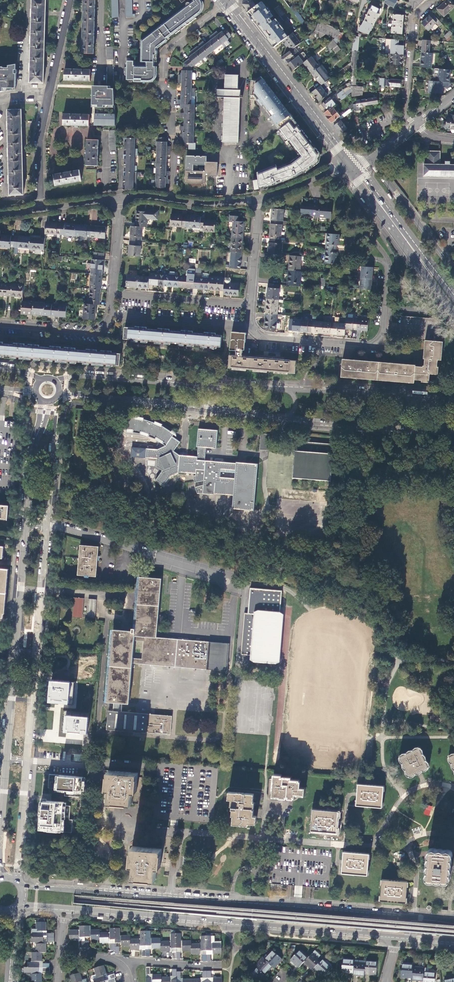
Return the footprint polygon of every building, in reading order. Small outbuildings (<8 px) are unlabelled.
[(43,83),(46,0),(33,0),(30,82),(43,83)] [(93,54),(95,0),(84,0),(82,53),(93,54)] [(187,26),(196,19),(195,17),(201,12),(203,9),(203,6),(203,4),(202,2),(201,0),(202,0),(192,0),(193,2),(175,15),(178,19),(183,26),(186,24),(187,26)] [(256,6),(251,0),(248,0),(246,1),(246,0),(244,0),(243,0),(242,4),(248,12),(256,6)] [(444,17),(453,7),(453,3),(451,0),(447,0),(437,9),(444,17)] [(272,21),(270,18),(273,16),(262,2),(256,6),(248,12),(247,13),(249,16),(259,29),(268,41),(274,48),(282,41),(288,37),(283,30),(284,29),(276,19),(272,21)] [(367,15),(376,20),(379,14),(377,14),(379,10),(372,7),(370,10),(369,10),(370,10),(367,15)] [(440,27),(442,25),(432,14),(422,23),(428,31),(436,24),(440,27)] [(367,15),(364,21),(373,26),(376,20),(367,15)] [(164,24),(172,35),(178,30),(177,29),(180,26),(176,21),(175,19),(174,18),(173,18),(171,18),(164,24)] [(371,31),(373,26),(364,21),(362,26),(361,26),(362,27),(360,30),(368,34),(370,31),(371,31)] [(340,31),(319,22),(316,31),(335,39),(338,40),(340,31)] [(156,55),(157,55),(157,49),(168,41),(167,39),(172,35),(164,24),(158,28),(160,30),(154,35),(152,33),(142,41),(142,47),(145,47),(144,50),(142,50),(142,61),(147,62),(155,62),(156,55)] [(217,32),(214,34),(222,45),(227,40),(228,39),(231,37),(226,30),(223,32),(222,32),(219,34),(217,32)] [(295,47),(300,43),(292,33),(288,37),(282,41),(287,47),(288,46),(291,50),(295,47)] [(222,45),(214,34),(210,37),(212,40),(206,44),(212,52),(216,48),(217,48),(222,45)] [(335,43),(338,40),(335,39),(327,45),(335,55),(341,50),(335,43)] [(438,44),(439,42),(425,40),(423,40),(421,52),(429,53),(430,44),(438,44)] [(388,50),(404,51),(404,46),(401,45),(401,43),(392,42),(392,45),(389,44),(388,50)] [(206,56),(212,52),(206,44),(201,48),(199,46),(194,49),(202,60),(207,56),(206,56)] [(295,47),(291,50),(281,58),(284,61),(287,65),(288,64),(299,56),(297,53),(299,52),(295,47)] [(202,60),(194,49),(190,52),(192,55),(189,58),(189,59),(184,63),(192,67),(202,60)] [(308,59),(303,52),(299,56),(288,64),(293,71),(303,63),(308,59)] [(432,53),(429,53),(421,52),(421,58),(422,58),(421,63),(420,67),(431,68),(432,53)] [(351,65),(356,65),(356,62),(358,62),(359,55),(352,54),(351,62),(351,65)] [(390,54),(389,64),(403,65),(403,55),(390,54)] [(311,57),(308,59),(303,63),(311,73),(319,67),(311,57)] [(156,77),(157,67),(155,67),(147,66),(133,65),(133,61),(128,61),(128,67),(126,67),(126,74),(127,74),(127,81),(149,82),(150,82),(151,82),(152,81),(153,81),(154,80),(155,79),(155,78),(156,77)] [(347,74),(351,71),(351,65),(351,62),(343,68),(347,74)] [(178,75),(178,79),(192,80),(192,74),(192,67),(184,63),(183,71),(182,71),(182,73),(182,75),(180,75),(178,75)] [(3,67),(0,67),(0,93),(11,91),(16,90),(17,64),(8,66),(8,68),(3,68),(3,67)] [(320,66),(319,67),(311,73),(321,86),(325,83),(329,79),(320,66)] [(76,67),(76,69),(65,69),(65,80),(90,81),(90,70),(79,70),(79,67),(76,67)] [(451,70),(446,70),(439,69),(434,69),(434,74),(439,75),(438,82),(449,83),(451,70)] [(220,89),(219,101),(220,98),(224,98),(224,111),(222,111),(222,115),(224,115),(223,124),(222,124),(222,128),(223,128),(223,136),(221,136),(221,140),(223,140),(223,142),(239,143),(240,98),(243,99),(243,96),(241,96),(241,90),(238,90),(239,75),(225,75),(225,89),(220,89)] [(271,117),(284,107),(261,76),(258,78),(258,81),(252,80),(251,95),(254,95),(271,117)] [(385,79),(379,78),(379,86),(382,86),(381,89),(384,89),(384,86),(400,88),(401,81),(385,79)] [(192,80),(178,79),(178,84),(181,84),(181,88),(183,89),(182,92),(191,92),(194,92),(194,89),(192,89),(192,80)] [(449,83),(438,82),(429,81),(428,93),(441,94),(442,87),(447,88),(449,86),(449,83)] [(93,86),(92,107),(94,107),(94,109),(98,109),(98,114),(94,114),(94,126),(99,126),(99,124),(104,124),(104,126),(109,126),(109,124),(114,124),(114,126),(115,127),(115,126),(114,89),(111,89),(108,89),(109,86),(93,86)] [(320,86),(312,92),(316,97),(325,90),(324,89),(323,89),(320,86)] [(355,86),(351,86),(351,92),(352,97),(362,95),(363,87),(355,86)] [(325,90),(316,97),(320,102),(331,93),(329,91),(329,92),(327,90),(326,91),(325,90)] [(342,91),(337,95),(341,100),(346,96),(342,91)] [(191,92),(182,92),(182,95),(181,95),(181,100),(178,100),(178,104),(181,104),(191,105),(191,96),(195,96),(195,92),(194,92),(191,92)] [(321,104),(326,111),(332,107),(335,104),(334,102),(335,101),(333,99),(332,100),(330,98),(329,98),(321,104)] [(358,107),(367,105),(367,100),(356,101),(356,104),(353,105),(354,112),(356,112),(360,112),(360,110),(359,110),(358,107)] [(184,113),(194,113),(195,105),(191,105),(181,104),(181,109),(185,109),(184,113)] [(279,131),(294,119),(284,107),(271,117),(270,118),(271,121),(270,122),(273,125),(274,124),(279,131)] [(332,107),(326,111),(324,113),(327,116),(331,123),(340,116),(332,107)] [(340,116),(331,123),(335,128),(340,134),(347,128),(340,119),(341,118),(342,118),(350,112),(350,109),(340,116)] [(8,110),(10,195),(23,194),(21,110),(8,110)] [(184,122),(194,122),(194,113),(184,113),(180,113),(180,118),(184,118),(184,122)] [(78,126),(89,126),(90,115),(64,114),(63,125),(74,125),(74,127),(78,127),(78,126)] [(453,129),(453,115),(452,114),(452,118),(447,117),(447,121),(446,121),(445,121),(444,122),(443,122),(443,123),(443,124),(443,125),(443,126),(444,127),(445,127),(453,129)] [(292,156),(275,163),(276,165),(259,172),(259,178),(260,179),(253,181),(255,191),(261,189),(276,185),(283,182),(297,176),(305,172),(305,173),(319,162),(321,155),(294,119),(279,131),(276,133),(294,156),(293,157),(292,156)] [(180,127),(180,131),(182,131),(192,131),(194,131),(194,122),(184,122),(184,127),(180,127)] [(184,139),(183,140),(193,141),(193,135),(192,135),(192,131),(182,131),(182,135),(180,135),(180,139),(184,139)] [(126,190),(136,189),(136,183),(133,183),(133,172),(136,172),(136,166),(134,166),(134,156),(137,156),(137,149),(134,149),(135,139),(123,138),(123,142),(125,143),(125,149),(127,149),(127,155),(123,155),(123,159),(124,159),(124,166),(126,166),(126,172),(124,172),(124,183),(126,183),(126,190)] [(170,151),(170,147),(167,146),(167,142),(166,142),(166,139),(158,139),(158,142),(157,142),(157,150),(170,151)] [(87,140),(87,151),(85,151),(85,154),(87,154),(87,166),(97,166),(98,140),(87,140)] [(188,150),(195,151),(195,144),(193,144),(193,141),(183,140),(183,143),(188,144),(188,150)] [(170,155),(170,151),(157,150),(156,163),(166,164),(166,160),(167,160),(167,155),(170,155)] [(440,165),(440,152),(428,151),(428,165),(424,164),(423,164),(423,177),(428,177),(428,176),(439,176),(439,177),(440,177),(440,176),(450,177),(451,177),(453,177),(453,165),(440,165)] [(187,156),(186,171),(198,172),(198,165),(206,166),(206,163),(207,163),(207,157),(203,157),(202,158),(201,157),(197,156),(196,157),(195,156),(187,156)] [(166,167),(166,164),(156,163),(156,175),(167,176),(169,176),(169,171),(167,171),(167,167),(166,167)] [(206,166),(205,172),(205,176),(217,177),(218,163),(207,163),(206,163),(206,166)] [(68,171),(64,172),(64,173),(54,175),(56,186),(81,181),(79,170),(68,172),(68,171)] [(185,190),(204,191),(205,176),(205,172),(198,172),(186,171),(185,190)] [(166,188),(166,185),(168,185),(169,180),(168,180),(166,180),(167,176),(156,175),(156,180),(153,180),(152,181),(152,186),(152,187),(155,187),(155,188),(166,188)] [(301,214),(316,215),(317,205),(307,205),(307,203),(302,203),(301,214)] [(316,217),(331,218),(332,206),(317,204),(317,205),(316,215),(316,217)] [(284,210),(272,209),(271,224),(282,225),(282,221),(283,221),(284,210)] [(136,211),(135,226),(142,227),(146,227),(147,219),(158,220),(158,211),(148,210),(147,212),(143,212),(136,211)] [(186,215),(171,214),(170,226),(185,227),(186,215)] [(201,217),(186,215),(185,227),(200,228),(201,217)] [(232,237),(243,238),(244,222),(239,221),(239,217),(230,216),(230,221),(233,221),(232,237)] [(205,217),(201,217),(200,228),(204,229),(204,231),(215,232),(216,220),(205,219),(205,217)] [(45,233),(60,234),(61,223),(46,222),(45,233)] [(60,234),(75,236),(76,225),(61,223),(60,234)] [(282,225),(271,224),(269,239),(281,240),(282,225)] [(75,236),(90,237),(91,226),(76,225),(75,236)] [(91,226),(90,237),(105,238),(106,227),(91,226)] [(135,226),(131,226),(130,241),(141,242),(142,227),(135,226)] [(338,245),(340,234),(330,234),(327,233),(326,248),(336,249),(336,245),(338,245)] [(14,247),(15,236),(0,235),(0,238),(0,247),(11,248),(11,247),(14,247)] [(29,248),(30,237),(15,236),(14,247),(18,247),(29,248)] [(44,249),(45,238),(30,237),(29,248),(44,249)] [(242,253),(243,238),(232,237),(230,252),(242,253)] [(280,243),(281,240),(269,239),(268,254),(281,255),(282,243),(280,243)] [(141,242),(130,241),(128,256),(139,257),(141,242)] [(336,253),(336,249),(326,248),(325,263),(337,264),(338,253),(336,253)] [(300,271),(301,257),(290,256),(289,270),(300,271)] [(103,260),(92,259),(91,274),(102,275),(103,260)] [(373,267),(362,266),(361,278),(372,278),(373,267)] [(301,271),(300,271),(289,270),(287,286),(300,287),(301,271)] [(163,285),(164,274),(150,273),(149,277),(149,284),(163,285)] [(102,275),(91,274),(90,289),(101,290),(102,275)] [(178,287),(179,275),(174,275),(169,275),(164,274),(163,285),(178,287)] [(137,287),(138,276),(128,275),(127,286),(137,287)] [(194,288),(194,277),(179,275),(178,287),(194,288)] [(149,277),(138,276),(137,287),(148,288),(149,284),(149,277)] [(202,277),(194,277),(194,288),(208,289),(209,278),(202,277)] [(224,278),(209,277),(209,278),(208,289),(223,291),(224,283),(224,278)] [(372,278),(361,278),(360,288),(371,289),(372,278)] [(223,291),(223,294),(238,295),(239,285),(231,284),(224,283),(223,291)] [(9,285),(0,284),(0,295),(8,296),(9,285)] [(280,285),(268,284),(267,299),(278,300),(280,285)] [(23,297),(24,286),(9,285),(8,296),(23,297)] [(100,305),(101,290),(90,289),(88,304),(96,304),(100,305)] [(407,305),(417,306),(418,298),(408,297),(407,305)] [(277,315),(278,300),(267,299),(266,314),(277,315)] [(33,314),(34,302),(22,301),(21,314),(33,315),(33,314)] [(45,304),(45,303),(34,301),(34,302),(33,314),(44,315),(45,304)] [(96,304),(88,304),(85,303),(84,318),(95,319),(96,304)] [(55,316),(56,305),(45,304),(44,315),(55,316)] [(67,306),(56,305),(55,316),(66,317),(67,306)] [(282,315),(277,315),(266,314),(264,329),(276,330),(277,317),(282,317),(282,315)] [(398,315),(396,338),(425,340),(424,359),(425,359),(424,366),(342,359),(342,365),(341,376),(414,383),(414,379),(422,380),(421,381),(429,382),(430,373),(438,374),(439,367),(437,367),(438,359),(442,360),(443,341),(439,341),(441,319),(398,315)] [(357,330),(358,319),(346,318),(346,324),(346,329),(357,330)] [(368,331),(369,320),(358,319),(357,330),(368,331)] [(311,332),(312,321),(308,321),(301,320),(300,332),(311,332)] [(323,322),(312,321),(311,332),(322,333),(323,322)] [(330,322),(323,322),(322,333),(334,334),(335,323),(330,322)] [(346,329),(346,324),(335,323),(334,334),(345,335),(346,329)] [(128,340),(177,344),(218,347),(221,347),(222,335),(129,328),(128,340)] [(237,351),(239,352),(243,352),(246,352),(248,336),(238,335),(237,351)] [(121,354),(0,344),(0,355),(106,364),(120,365),(121,354)] [(243,356),(239,356),(230,355),(229,368),(295,373),(296,361),(243,356)] [(233,508),(254,510),(258,464),(237,462),(236,463),(205,460),(207,447),(216,448),(217,430),(198,428),(196,446),(198,446),(197,456),(179,454),(174,450),(180,441),(172,436),(173,434),(170,432),(171,431),(162,425),(162,426),(154,423),(155,422),(144,419),(136,418),(136,417),(129,416),(129,417),(126,417),(125,429),(132,430),(132,431),(140,433),(140,431),(148,434),(148,435),(154,438),(155,436),(163,441),(162,443),(165,445),(157,449),(147,447),(145,456),(157,458),(156,466),(162,469),(156,478),(164,483),(170,475),(178,471),(196,473),(196,476),(195,476),(195,482),(204,481),(203,485),(196,487),(198,493),(214,495),(214,493),(234,495),(233,508)] [(9,494),(10,485),(14,486),(16,462),(20,422),(0,421),(0,493),(9,494)] [(269,441),(261,440),(260,450),(269,450),(269,441)] [(293,479),(327,482),(330,454),(331,454),(332,445),(295,442),(295,451),(296,451),(293,479)] [(7,519),(9,505),(0,505),(0,519),(7,519)] [(78,574),(96,576),(98,546),(80,544),(78,574)] [(135,635),(157,637),(161,578),(139,576),(138,596),(138,597),(135,628),(132,628),(132,631),(113,629),(111,657),(108,701),(114,701),(114,710),(109,710),(107,728),(171,733),(172,715),(122,711),(123,702),(129,703),(132,662),(133,657),(134,640),(135,635)] [(73,616),(77,616),(82,617),(84,598),(74,597),(73,616)] [(89,599),(87,617),(95,618),(96,599),(89,599)] [(256,661),(277,663),(281,661),(285,614),(282,612),(260,609),(256,611),(256,614),(246,613),(243,654),(253,655),(253,659),(256,661)] [(133,657),(132,662),(165,665),(167,637),(157,637),(135,635),(134,640),(143,641),(142,658),(133,657)] [(167,637),(165,665),(227,670),(229,643),(167,637)] [(75,679),(97,681),(99,651),(77,649),(75,679)] [(73,704),(74,682),(51,680),(50,703),(73,704)] [(87,733),(89,716),(67,715),(65,731),(87,733)] [(399,757),(409,776),(429,767),(419,747),(399,757)] [(138,773),(109,770),(107,788),(111,789),(110,801),(133,803),(134,791),(137,791),(137,783),(138,773)] [(84,798),(85,777),(49,774),(48,788),(54,789),(54,791),(65,792),(65,796),(84,798)] [(274,774),(273,788),(273,796),(280,797),(286,798),(287,796),(288,797),(288,798),(294,799),(295,794),(304,795),(304,787),(300,787),(301,781),(298,780),(298,779),(291,779),(291,776),(282,776),(282,774),(274,774)] [(383,786),(359,784),(357,794),(356,805),(382,807),(383,786)] [(256,823),(257,816),(254,815),(255,802),(252,802),(253,791),(234,789),(234,791),(228,791),(228,799),(231,799),(230,805),(232,805),(231,815),(233,815),(233,824),(248,825),(248,822),(256,823)] [(66,803),(42,802),(40,820),(40,830),(72,833),(73,820),(69,820),(70,807),(66,806),(66,803)] [(429,816),(433,807),(427,805),(423,814),(429,816)] [(338,812),(313,809),(311,830),(336,833),(337,821),(338,812)] [(331,850),(272,845),(269,883),(328,888),(331,850)] [(133,877),(156,879),(157,866),(161,867),(162,848),(133,846),(132,853),(131,864),(134,865),(133,877)] [(427,879),(449,880),(450,872),(451,851),(429,849),(427,879)] [(369,854),(344,851),(342,872),(367,875),(369,854)] [(407,881),(382,879),(380,900),(406,902),(407,881)] [(32,928),(31,937),(44,937),(44,932),(43,932),(43,931),(46,931),(47,923),(46,923),(46,919),(38,918),(38,923),(37,923),(36,928),(32,928)] [(80,930),(71,929),(70,939),(80,939),(80,940),(82,940),(82,947),(85,947),(86,940),(86,936),(86,926),(80,925),(80,930)] [(91,926),(86,926),(86,936),(91,936),(91,935),(92,935),(92,939),(100,939),(100,931),(100,929),(91,929),(91,926)] [(116,941),(116,927),(110,927),(110,931),(100,931),(100,939),(100,942),(110,942),(112,942),(112,949),(116,949),(116,945),(116,941)] [(130,945),(130,937),(130,935),(121,935),(121,927),(116,927),(116,941),(120,941),(120,940),(121,940),(121,944),(130,945)] [(146,955),(146,930),(141,930),(141,937),(130,937),(130,945),(130,947),(140,947),(140,948),(142,948),(142,955),(146,955)] [(161,947),(161,940),(161,937),(151,937),(151,930),(146,930),(146,955),(151,955),(151,948),(153,948),(152,947),(161,947)] [(176,958),(176,932),(171,932),(171,940),(161,940),(161,947),(161,949),(170,950),(173,950),(173,958),(176,958)] [(191,949),(191,942),(191,939),(182,939),(182,932),(176,932),(176,958),(181,958),(181,951),(183,951),(183,949),(191,949)] [(221,952),(221,942),(212,942),(212,935),(213,935),(213,933),(207,933),(207,935),(207,951),(212,951),(212,950),(213,950),(213,952),(221,952)] [(207,951),(207,935),(202,935),(202,942),(191,942),(191,949),(191,953),(201,953),(201,950),(202,950),(207,951)] [(44,937),(31,937),(31,942),(35,942),(35,952),(42,952),(46,952),(47,943),(43,943),(43,942),(44,942),(44,937)] [(317,949),(313,953),(322,961),(325,957),(326,956),(317,949)] [(273,950),(265,959),(273,966),(275,968),(282,959),(273,950)] [(305,962),(309,958),(300,950),(291,959),(299,968),(305,962)] [(35,952),(32,952),(32,962),(28,962),(28,966),(50,967),(50,963),(42,963),(42,960),(42,952),(35,952)] [(314,969),(322,961),(313,953),(309,958),(305,962),(313,970),(314,969)] [(265,959),(264,957),(256,965),(257,967),(265,974),(273,966),(265,959)] [(332,964),(325,957),(322,961),(314,969),(323,977),(332,967),(333,966),(332,964)] [(354,963),(355,960),(343,959),(342,973),(353,973),(354,963)] [(377,962),(366,961),(366,964),(365,974),(376,975),(377,962)] [(353,976),(365,977),(365,974),(366,964),(354,963),(353,973),(353,976)] [(412,967),(413,964),(402,963),(400,977),(411,978),(412,967)] [(95,981),(100,981),(105,981),(106,980),(105,975),(103,976),(103,974),(107,973),(104,965),(95,968),(98,978),(94,979),(95,981)] [(50,970),(50,967),(28,966),(25,966),(24,972),(32,972),(31,981),(38,981),(41,981),(41,974),(42,974),(42,970),(50,970)] [(257,967),(249,976),(257,981),(262,981),(267,976),(265,974),(257,967)] [(411,978),(411,980),(422,981),(424,968),(412,967),(411,978)] [(422,981),(434,981),(435,973),(428,973),(428,968),(424,968),(422,981)] [(177,971),(177,969),(174,969),(174,975),(171,976),(162,976),(163,981),(178,981),(177,971)] [(178,981),(193,981),(193,978),(184,979),(184,977),(182,977),(182,971),(177,971),(178,981)] [(86,981),(82,981),(79,972),(70,975),(72,981),(87,981),(86,981)]
